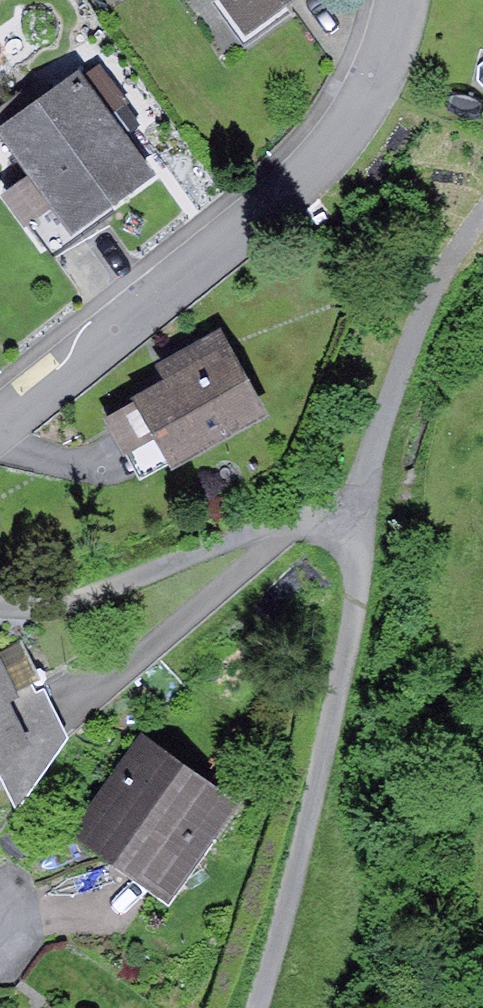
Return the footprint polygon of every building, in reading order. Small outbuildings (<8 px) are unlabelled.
[(248,31),(290,0),(225,0),(248,31)] [(97,64),(82,75),(126,133),(141,122),(97,64)] [(0,124),(0,132),(29,172),(53,207),(72,233),(154,172),(126,133),(82,75),(78,69),(0,124)] [(53,207),(29,172),(1,191),(26,226),(53,207)] [(136,399),(104,417),(141,480),(169,464),(171,467),(270,411),(222,327),(157,364),(164,377),(134,394),(136,399)] [(0,649),(0,654),(17,689),(30,683),(40,678),(21,638),(0,649)] [(31,741),(10,700),(20,695),(17,689),(0,654),(0,756),(31,741)] [(240,801),(143,732),(72,832),(169,900),(240,801)]
